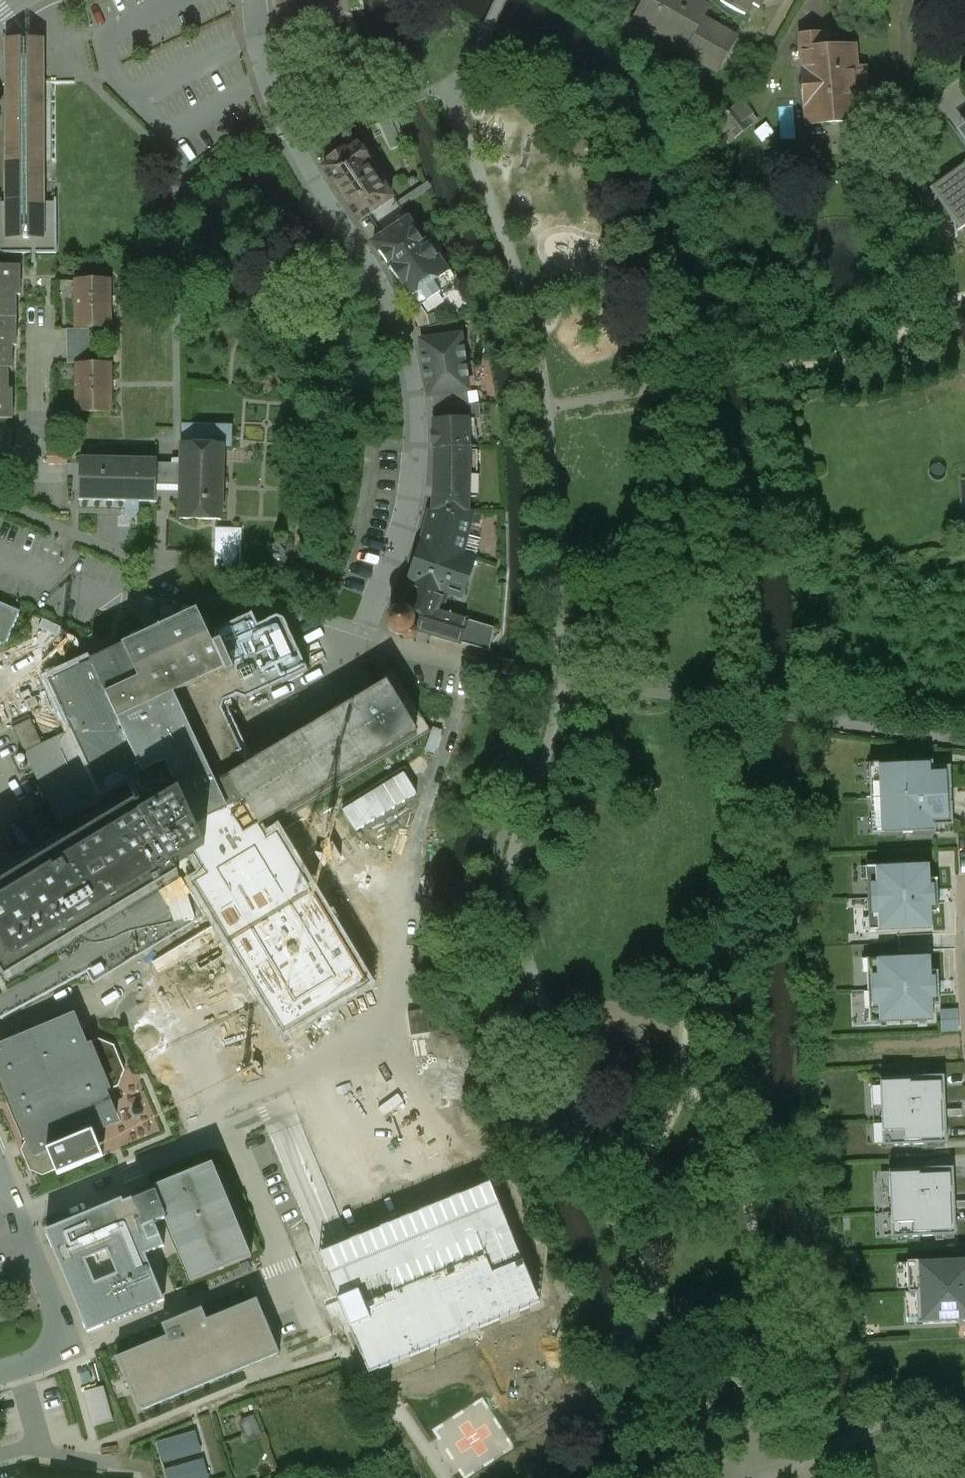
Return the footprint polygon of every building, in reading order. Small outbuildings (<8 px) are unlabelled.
[(664,0),(650,0),(643,12),(637,8),(632,18),(692,50),(689,56),(717,71),(736,36),(701,17),(708,4),(700,0),(667,0),(666,1),(664,0)] [(745,14),(750,4),(759,8),(763,0),(718,0),(745,14)] [(821,34),(800,35),(804,124),(860,121),(856,46),(833,47),(833,38),(821,39),(821,34)] [(28,57),(5,58),(5,78),(3,78),(5,203),(0,203),(0,199),(0,254),(56,254),(56,199),(54,199),(54,203),(44,203),(44,160),(43,82),(43,57),(37,58),(37,53),(27,53),(28,57)] [(53,82),(43,82),(44,160),(54,160),(53,82)] [(756,120),(739,100),(711,123),(728,143),(756,120)] [(773,132),(765,123),(753,133),(761,142),(773,132)] [(358,221),(372,212),(390,199),(365,163),(367,162),(356,146),(343,155),(342,153),(330,161),(332,163),(323,169),(358,221)] [(930,196),(962,238),(964,236),(964,168),(930,196)] [(372,212),(380,222),(400,209),(392,198),(390,199),(372,212)] [(380,222),(387,233),(407,220),(400,209),(380,222)] [(387,233),(372,243),(402,287),(404,286),(418,305),(438,291),(440,290),(433,280),(446,272),(441,264),(434,255),(426,243),(428,242),(427,240),(422,243),(407,220),(387,233)] [(436,253),(428,242),(426,243),(434,255),(436,253)] [(445,265),(441,264),(446,272),(433,280),(440,290),(438,291),(440,295),(456,291),(451,274),(445,265)] [(0,267),(0,350),(10,350),(10,318),(15,318),(14,266),(0,267)] [(110,280),(74,280),(75,328),(110,327),(110,280)] [(420,329),(422,329),(428,327),(426,317),(421,309),(413,314),(420,329)] [(422,329),(423,341),(459,336),(457,321),(428,327),(422,329)] [(89,329),(67,329),(67,363),(89,362),(89,329)] [(424,365),(425,369),(463,364),(463,360),(466,359),(464,348),(462,348),(460,336),(459,336),(423,341),(420,341),(423,358),(421,358),(422,365),(424,365)] [(0,350),(0,419),(7,419),(6,369),(11,369),(10,350),(0,350)] [(111,364),(74,364),(75,411),(112,411),(111,364)] [(431,396),(467,391),(468,391),(466,378),(468,378),(467,367),(464,368),(463,364),(425,369),(425,373),(423,373),(424,381),(426,380),(428,397),(431,396)] [(433,408),(455,406),(468,405),(467,391),(431,396),(433,408)] [(455,406),(456,420),(474,419),(475,420),(480,420),(479,405),(468,405),(455,406)] [(433,449),(433,452),(469,449),(476,448),(475,420),(474,419),(456,420),(433,421),(433,434),(431,434),(432,444),(434,444),(435,449),(433,449)] [(181,445),(180,464),(180,486),(179,519),(221,520),(221,493),(228,493),(228,482),(222,482),(223,446),(230,446),(230,426),(199,426),(199,433),(182,433),(182,445),(181,445)] [(432,501),(430,510),(468,511),(469,449),(433,452),(434,471),(432,501)] [(66,451),(47,451),(47,463),(67,463),(66,451)] [(156,459),(79,458),(78,500),(155,502),(155,486),(156,464),(156,459)] [(180,464),(156,464),(155,486),(180,486),(180,464)] [(430,510),(421,543),(460,556),(472,511),(468,511),(430,510)] [(242,529),(214,528),(214,568),(241,569),(242,529)] [(413,628),(417,631),(470,646),(474,622),(440,612),(450,582),(465,587),(473,561),(460,556),(421,543),(397,610),(404,609),(409,612),(413,616),(414,622),(413,628)] [(5,646),(20,612),(0,603),(0,644),(5,646)] [(404,609),(397,610),(393,612),(390,614),(388,620),(388,624),(390,629),(395,634),(403,635),(406,639),(408,641),(414,640),(416,637),(417,634),(417,631),(413,628),(414,622),(413,616),(409,612),(404,609)] [(207,849),(260,818),(264,824),(416,731),(386,681),(248,765),(215,784),(175,695),(225,671),(213,645),(196,611),(90,662),(134,757),(142,775),(165,765),(176,786),(207,849)] [(175,695),(215,784),(248,765),(241,754),(243,753),(223,712),(225,703),(237,697),(245,701),(307,672),(283,620),(276,616),(257,625),(252,613),(212,632),(218,643),(213,645),(225,671),(175,695)] [(70,699),(82,724),(113,788),(142,775),(134,757),(128,760),(95,688),(70,699)] [(12,728),(23,752),(42,743),(31,719),(12,728)] [(23,857),(29,869),(136,805),(137,808),(176,786),(165,765),(142,775),(113,788),(82,724),(42,743),(23,752),(61,834),(23,857)] [(933,762),(877,764),(878,778),(870,779),(871,799),(872,821),(880,821),(880,835),(936,832),(936,826),(953,826),(951,767),(933,768),(933,762)] [(207,849),(176,786),(137,808),(136,805),(29,869),(0,886),(0,972),(2,971),(7,980),(68,943),(165,885),(179,876),(174,868),(207,849)] [(272,842),(258,820),(181,867),(286,1041),(373,989),(281,837),(272,842)] [(929,865),(873,867),(873,879),(866,879),(866,880),(868,919),(875,919),(876,931),(897,930),(931,928),(931,913),(938,913),(936,880),(930,880),(929,865)] [(873,879),(873,867),(860,867),(860,880),(866,880),(866,879),(873,879)] [(165,885),(68,943),(85,971),(92,985),(204,917),(179,876),(165,885)] [(875,919),(868,919),(862,919),(862,931),(876,931),(875,919)] [(930,956),(874,958),(874,971),(868,971),(869,1011),(876,1010),(876,1022),(932,1020),(932,1005),(939,1005),(938,971),(930,971),(930,956)] [(874,971),(874,958),(861,959),(861,971),(868,971),(874,971)] [(876,1010),(869,1011),(863,1011),(864,1023),(876,1022),(876,1010)] [(0,1044),(0,1068),(30,1140),(37,1157),(48,1152),(94,1133),(115,1124),(103,1093),(118,1087),(125,1071),(115,1046),(98,1040),(83,1046),(70,1015),(0,1044)] [(943,1076),(879,1078),(882,1146),(946,1143),(943,1076)] [(94,1133),(48,1152),(53,1165),(56,1175),(103,1155),(94,1133)] [(37,1157),(30,1140),(27,1148),(34,1166),(41,1170),(53,1165),(48,1152),(37,1157)] [(166,1220),(192,1282),(252,1258),(213,1164),(153,1188),(154,1192),(166,1220)] [(952,1167),(888,1170),(892,1238),(956,1235),(952,1167)] [(543,1308),(490,1185),(329,1254),(382,1377),(543,1308)] [(154,1192),(133,1200),(145,1229),(155,1224),(166,1220),(154,1192)] [(122,1200),(47,1232),(89,1333),(164,1302),(144,1254),(164,1246),(155,1224),(145,1229),(133,1200),(124,1204),(122,1200)] [(954,1260),(964,1260),(964,1247),(954,1248),(954,1260)] [(907,1262),(909,1293),(917,1293),(918,1324),(964,1322),(964,1260),(954,1260),(907,1262)] [(166,1336),(116,1356),(139,1412),(279,1354),(256,1298),(206,1319),(201,1307),(186,1314),(188,1318),(178,1322),(176,1317),(161,1324),(166,1336)] [(98,1425),(117,1419),(106,1384),(87,1390),(98,1425)]
